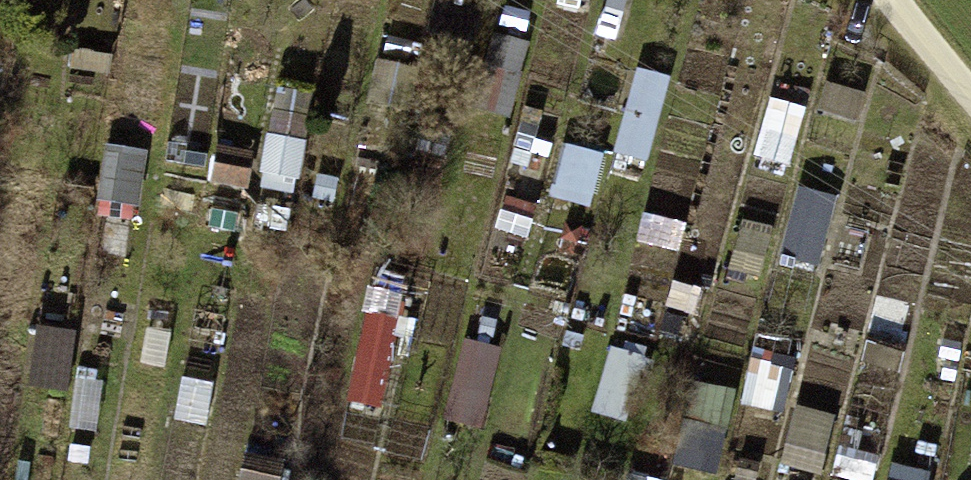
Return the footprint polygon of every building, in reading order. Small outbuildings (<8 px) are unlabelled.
[(654,164),(672,76),(639,69),(620,157),(654,164)] [(304,193),(316,97),(279,92),(266,188),(304,193)] [(789,166),(808,111),(778,101),(759,156),(789,166)] [(111,146),(101,216),(141,221),(151,152),(111,146)] [(592,210),(605,157),(571,148),(558,201),(592,210)] [(803,192),(783,257),(822,268),(841,203),(803,192)] [(68,390),(78,336),(47,331),(37,385),(68,390)] [(487,431),(505,348),(465,339),(447,422),(487,431)] [(615,346),(596,413),(641,427),(661,359),(615,346)] [(722,479),(738,393),(698,386),(681,471),(722,479)] [(801,407),(786,466),(823,475),(839,417),(801,407)] [(286,476),(249,469),(247,479),(285,479),(286,476)]
